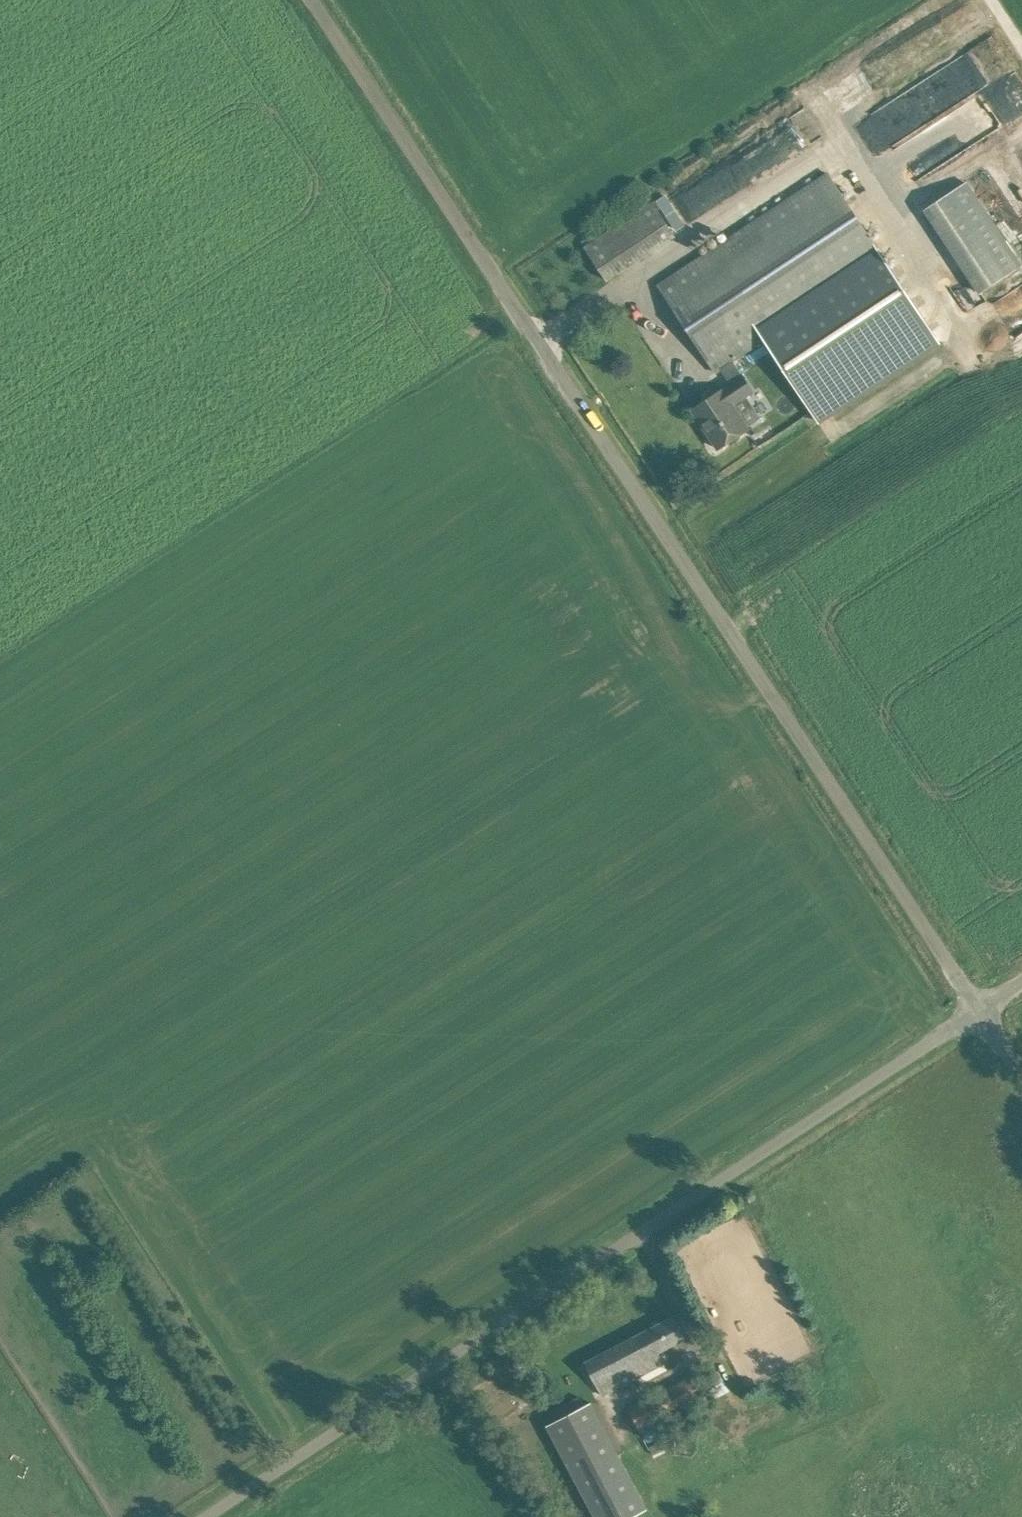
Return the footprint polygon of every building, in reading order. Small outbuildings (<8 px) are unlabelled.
[(971,74),(1002,59),(995,44),(964,59),(971,74)] [(921,133),(935,156),(1021,104),(1021,79),(1019,75),(921,133)] [(658,285),(716,372),(721,368),(732,360),(764,339),(817,420),(939,340),(828,173),(658,285)] [(949,193),(923,209),(979,292),(1004,276),(1021,264),(966,181),(949,193)] [(585,247),(607,280),(674,236),(652,203),(585,247)] [(723,390),(693,409),(718,448),(748,428),(747,427),(759,418),(744,396),(752,391),(732,360),(721,368),(731,382),(722,388),(723,390)] [(684,1337),(682,1334),(673,1317),(587,1361),(603,1393),(644,1372),(664,1362),(657,1351),(684,1337)] [(701,1371),(630,1407),(640,1428),(668,1413),(671,1419),(714,1397),(701,1371)] [(546,1409),(549,1419),(580,1409),(576,1399),(546,1409)] [(575,1478),(595,1516),(628,1516),(647,1507),(619,1455),(575,1478)]
